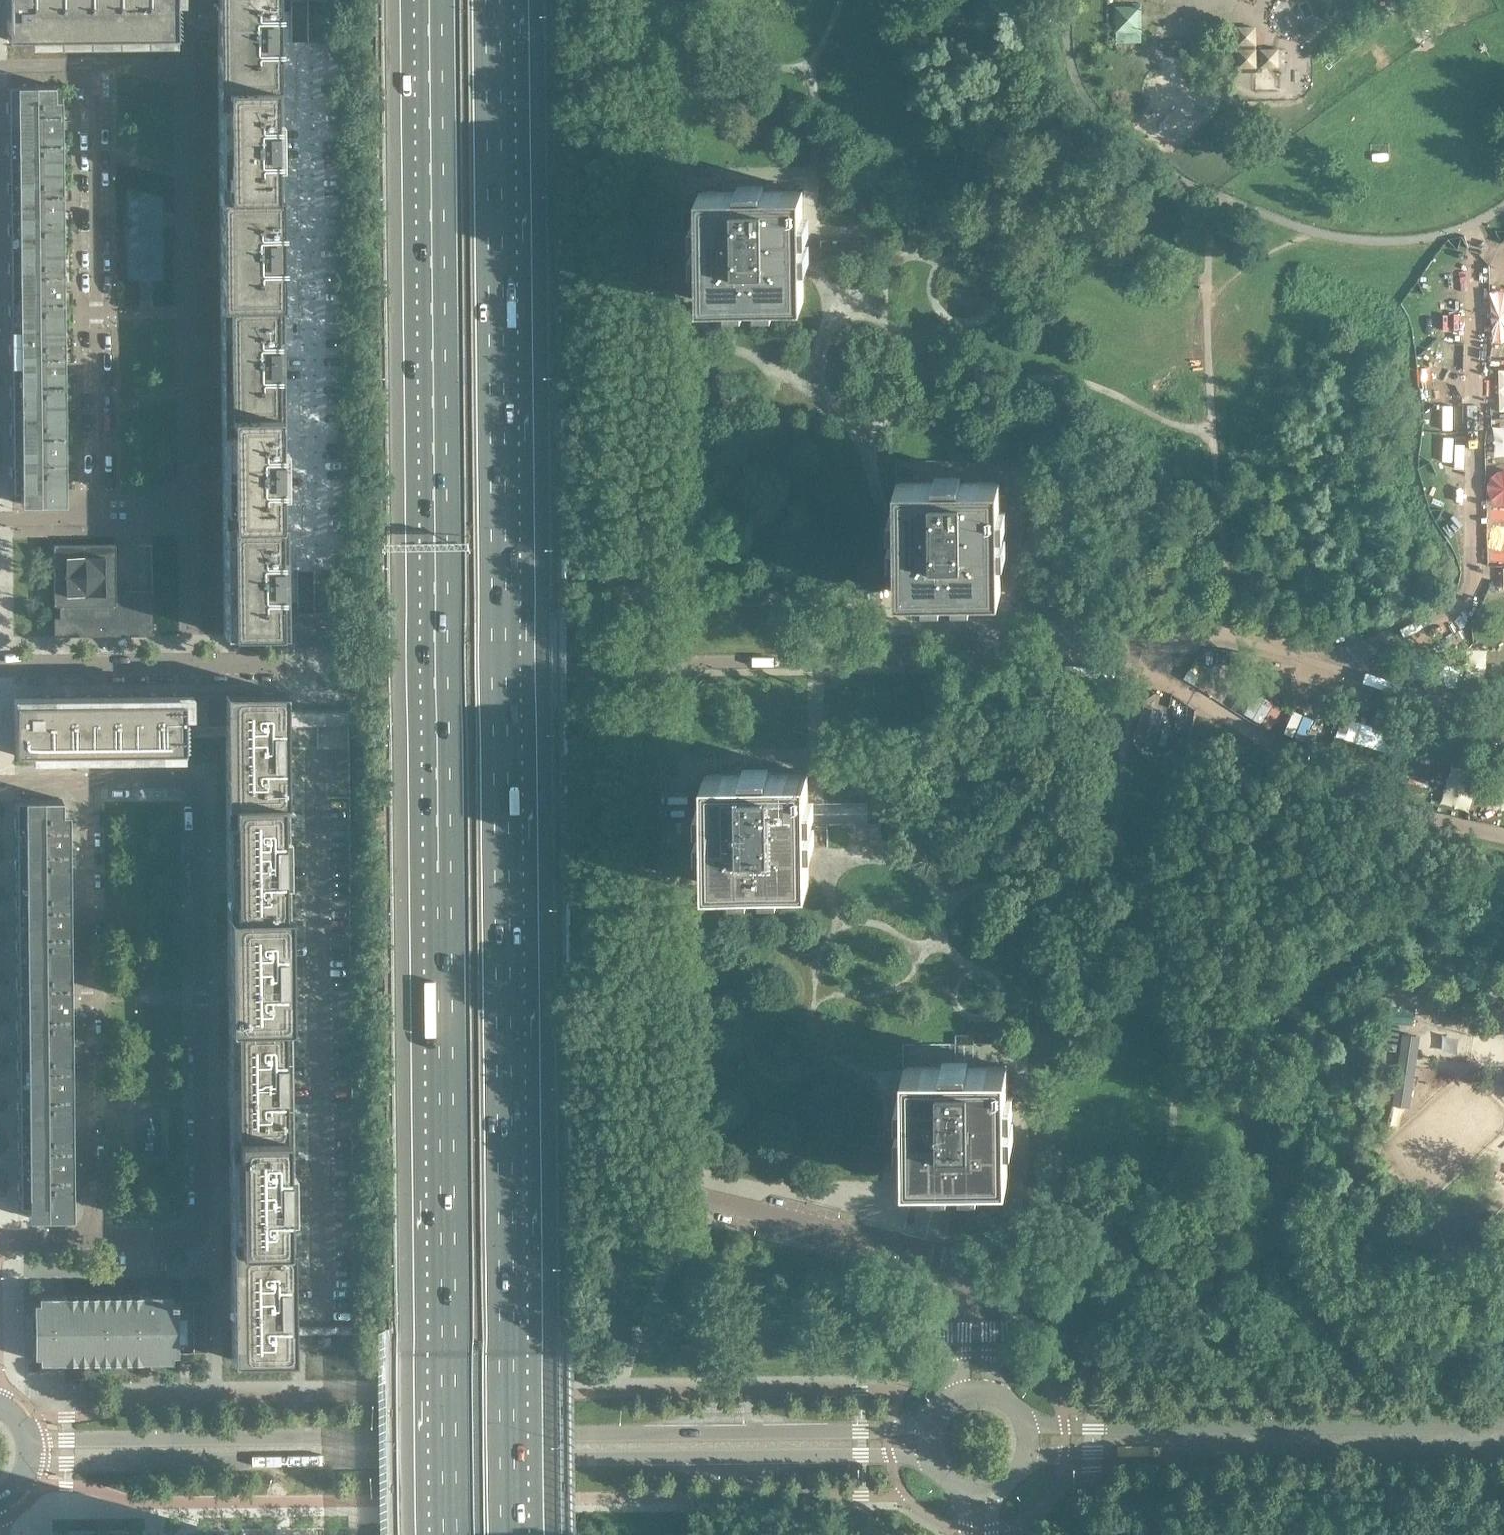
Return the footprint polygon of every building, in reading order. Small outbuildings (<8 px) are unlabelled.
[(283,492),(277,11),(277,0),(6,0),(6,16),(6,39),(29,38),(29,46),(174,44),(174,43),(175,43),(174,11),(185,11),(216,10),(218,119),(225,119),(225,143),(218,143),(218,144),(225,144),(226,168),(218,168),(219,228),(226,228),(227,252),(219,252),(219,253),(227,253),(227,277),(219,277),(220,336),(228,336),(228,360),(220,361),(228,362),(228,386),(221,386),(221,445),(229,445),(229,469),(222,469),(222,470),(229,470),(229,494),(222,494),(222,554),(230,554),(230,578),(223,578),(223,579),(230,579),(231,603),(223,603),(223,634),(285,633),(283,492)] [(1370,19),(1382,9),(1377,2),(1365,12),(1370,19)] [(1141,40),(1140,5),(1115,6),(1116,41),(1141,40)] [(1350,35),(1362,25),(1357,18),(1345,29),(1350,35)] [(1278,66),(1277,49),(1255,50),(1255,27),(1238,28),(1239,71),(1255,71),(1255,66),(1278,66)] [(1329,52),(1341,42),(1336,35),(1324,46),(1329,52)] [(60,99),(53,99),(53,85),(7,85),(9,315),(11,490),(20,490),(20,503),(54,503),(64,503),(60,99)] [(700,245),(700,304),(803,303),(803,189),(700,190),(700,245)] [(999,587),(997,479),(889,481),(891,589),(960,588),(999,587)] [(115,594),(114,544),(53,545),(54,605),(59,605),(59,618),(54,618),(54,636),(152,635),(152,590),(127,590),(127,593),(115,594)] [(285,725),(285,722),(285,692),(224,693),(182,693),(182,725),(232,725),(233,804),(286,804),(286,772),(280,772),(279,725),(285,725)] [(182,750),(182,725),(182,693),(37,695),(37,697),(38,697),(38,701),(34,702),(33,702),(14,702),(14,703),(14,721),(14,752),(29,751),(29,759),(182,758),(182,750)] [(704,876),(803,876),(803,775),(704,775),(704,833),(704,876)] [(70,1076),(69,1007),(69,995),(68,926),(68,914),(67,813),(61,813),(61,798),(14,799),(16,924),(17,1044),(17,1078),(17,1086),(18,1166),(19,1204),(28,1203),(28,1217),(71,1216),(71,1168),(71,1156),(70,1088),(70,1076)] [(287,836),(286,804),(233,804),(234,915),(288,915),(287,883),(281,883),(280,836),(287,836)] [(888,810),(850,812),(851,836),(890,833),(888,810)] [(288,947),(288,915),(234,915),(235,1026),(289,1026),(288,994),(282,994),(282,947),(288,947)] [(289,1058),(289,1026),(235,1026),(236,1136),(290,1136),(290,1104),(283,1104),(283,1058),(289,1058)] [(1412,1055),(1415,1035),(1403,1033),(1400,1054),(1412,1055)] [(1406,1106),(1411,1065),(1399,1064),(1393,1104),(1406,1106)] [(1003,1075),(900,1078),(903,1181),(957,1179),(1005,1178),(1003,1075)] [(290,1168),(290,1136),(236,1136),(237,1247),(291,1246),(291,1214),(284,1215),(284,1168),(290,1168)] [(292,1278),(291,1246),(237,1247),(238,1359),(292,1358),(292,1332),(292,1325),(286,1325),(285,1278),(292,1278)] [(205,1352),(205,1301),(174,1302),(174,1301),(169,1301),(169,1295),(139,1295),(139,1294),(64,1295),(64,1296),(39,1296),(40,1303),(34,1303),(35,1355),(40,1354),(40,1361),(64,1361),(65,1362),(140,1361),(140,1360),(170,1359),(170,1353),(175,1353),(175,1352),(205,1352)]
